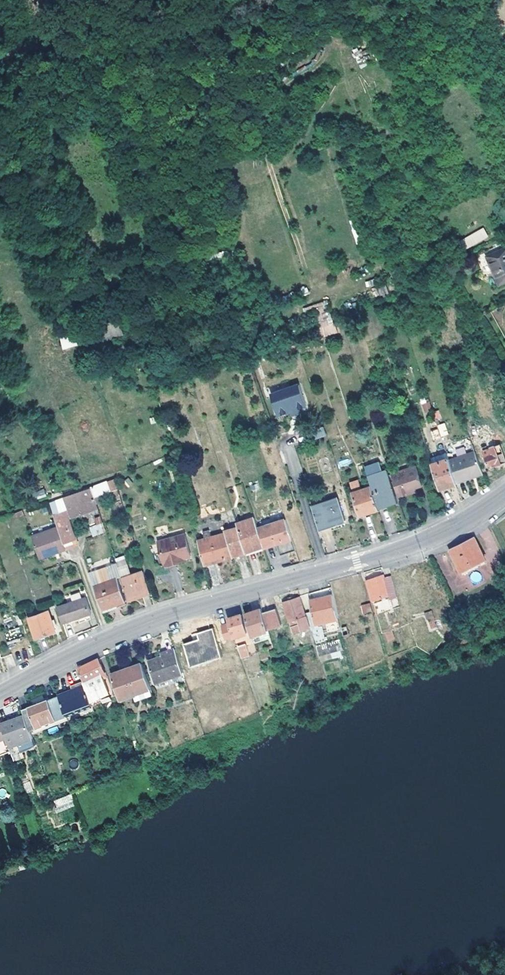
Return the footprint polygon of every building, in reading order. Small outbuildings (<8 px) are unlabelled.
[(466,249),(489,237),(484,228),(461,239),(466,249)] [(501,286),(504,284),(504,248),(487,257),(501,286)] [(101,343),(124,335),(118,318),(95,326),(101,343)] [(337,331),(334,323),(321,328),(323,336),(337,331)] [(76,334),(59,338),(62,349),(78,346),(76,334)] [(300,385),(272,395),(278,415),(290,411),(300,408),(307,406),(300,385)] [(437,425),(440,436),(448,434),(445,423),(437,425)] [(315,439),(325,436),(323,427),(313,430),(315,439)] [(484,442),(486,449),(502,443),(499,436),(484,442)] [(484,450),(489,466),(495,465),(496,467),(504,464),(504,453),(502,443),(486,449),(484,450)] [(458,484),(484,475),(476,453),(451,462),(458,484)] [(450,459),(448,454),(431,459),(433,464),(450,459)] [(451,462),(450,459),(433,464),(441,489),(458,484),(451,462)] [(393,475),(400,497),(411,493),(411,491),(424,486),(418,468),(393,475)] [(388,472),(370,478),(373,487),(380,508),(398,502),(388,472)] [(118,487),(116,479),(107,482),(100,485),(92,488),(95,496),(118,487)] [(380,508),(373,487),(362,491),(360,485),(359,485),(354,487),(363,515),(380,510),(380,508)] [(95,496),(92,488),(84,490),(65,496),(73,517),(98,508),(95,496)] [(341,499),(314,508),(321,530),(348,521),(341,499)] [(156,515),(158,522),(172,518),(169,509),(156,515)] [(26,516),(23,510),(13,514),(7,516),(10,523),(26,516)] [(65,512),(56,515),(60,528),(67,543),(75,541),(65,512)] [(172,518),(158,522),(163,537),(177,533),(174,522),(176,521),(175,519),(172,519),(172,518)] [(247,550),(265,544),(260,529),(257,518),(239,524),(240,528),(247,550)] [(294,539),(287,519),(271,525),(277,544),(294,539)] [(225,527),(227,532),(240,528),(239,524),(225,527)] [(265,544),(266,548),(277,544),(271,525),(260,529),(265,544)] [(33,536),(41,558),(68,549),(67,543),(60,528),(33,536)] [(227,534),(235,557),(248,554),(247,550),(240,528),(227,532),(227,534)] [(200,542),(206,565),(235,557),(227,534),(214,538),(211,531),(205,532),(207,540),(200,542)] [(188,535),(161,542),(163,552),(165,551),(169,566),(179,563),(179,560),(186,558),(193,557),(188,535)] [(461,546),(452,551),(463,572),(486,560),(475,539),(461,546)] [(265,544),(247,550),(248,554),(248,555),(266,549),(266,548),(265,544)] [(119,565),(109,568),(113,580),(119,578),(123,577),(120,569),(119,565)] [(152,593),(145,572),(133,576),(129,566),(120,569),(123,577),(131,600),(152,593)] [(97,586),(106,609),(111,607),(123,602),(127,601),(119,578),(113,580),(109,568),(99,572),(103,584),(97,586)] [(93,574),(97,586),(103,584),(99,572),(93,574)] [(386,580),(385,576),(368,580),(374,601),(391,597),(386,580)] [(386,580),(391,597),(391,600),(397,598),(391,578),(386,580)] [(340,617),(335,595),(313,601),(319,624),(329,621),(329,619),(340,617)] [(301,597),(284,602),(295,633),(312,628),(301,597)] [(88,599),(58,607),(64,624),(80,618),(91,614),(93,614),(88,599)] [(369,603),(360,605),(362,614),(372,611),(369,603)] [(247,614),(254,635),(270,631),(269,628),(265,612),(264,608),(255,611),(247,614)] [(278,608),(265,612),(269,628),(283,624),(278,608)] [(49,611),(30,619),(38,639),(57,632),(49,611)] [(432,612),(426,614),(430,625),(435,624),(432,612)] [(94,621),(91,614),(80,618),(83,624),(94,621)] [(243,615),(230,619),(235,638),(249,634),(243,615)] [(229,617),(221,619),(227,640),(235,638),(230,619),(229,617)] [(349,627),(350,635),(358,632),(356,625),(349,627)] [(254,635),(257,643),(273,638),(270,631),(254,635)] [(314,633),(317,640),(317,642),(325,639),(323,631),(314,633)] [(220,641),(210,643),(213,653),(223,650),(220,641)] [(316,645),(319,654),(344,650),(342,641),(316,645)] [(249,644),(241,647),(244,657),(252,655),(249,644)] [(158,683),(184,673),(176,649),(164,653),(164,656),(150,661),(158,683)] [(93,663),(80,669),(84,681),(85,682),(107,673),(101,659),(93,663)] [(152,689),(144,664),(129,670),(130,674),(114,680),(121,700),(123,699),(135,695),(152,689)] [(113,675),(114,680),(130,674),(129,670),(113,675)] [(59,696),(67,715),(93,706),(85,682),(84,681),(77,685),(77,687),(74,688),(75,691),(59,696)] [(155,696),(152,689),(135,695),(137,702),(155,696)] [(31,730),(67,716),(67,715),(59,696),(40,704),(39,703),(31,706),(32,707),(24,710),(26,715),(31,730)] [(31,730),(26,715),(2,723),(8,739),(10,746),(20,743),(34,738),(33,734),(31,730)] [(33,734),(69,720),(67,716),(31,730),(33,734)] [(37,745),(34,738),(20,743),(23,750),(37,745)] [(12,750),(10,746),(8,739),(0,742),(0,755),(12,750)] [(70,794),(54,800),(58,812),(75,806),(70,794)]
